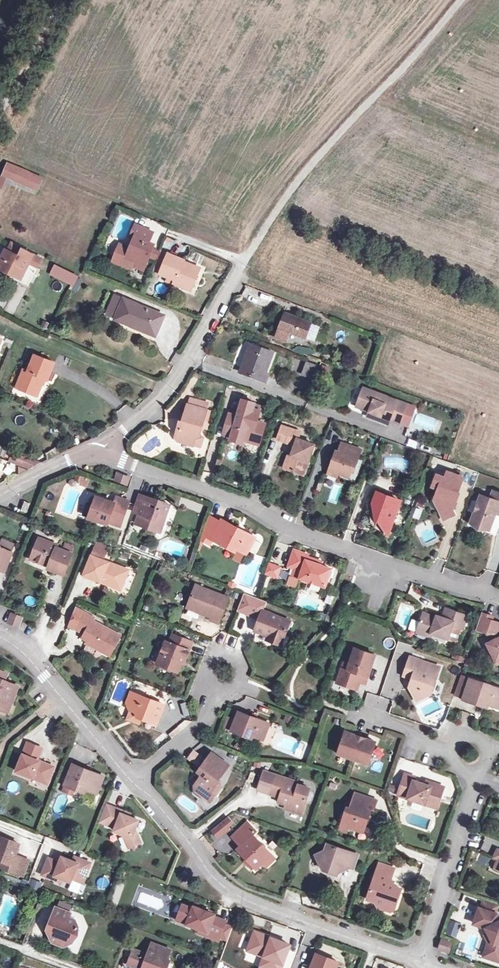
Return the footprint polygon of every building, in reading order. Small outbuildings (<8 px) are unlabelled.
[(9,164),(4,176),(41,192),(46,180),(9,164)] [(150,259),(153,252),(154,250),(148,247),(153,236),(136,228),(132,239),(137,242),(128,260),(138,265),(145,268),(150,259)] [(8,248),(19,252),(21,245),(10,241),(8,248)] [(25,250),(21,258),(30,263),(34,254),(25,250)] [(21,258),(7,251),(0,265),(0,269),(22,280),(30,263),(21,258)] [(168,258),(167,261),(163,270),(160,277),(174,283),(172,287),(181,291),(183,287),(192,290),(200,272),(189,267),(187,269),(181,267),(182,264),(168,258)] [(157,268),(163,270),(167,261),(161,259),(157,268)] [(74,286),(79,275),(54,263),(49,274),(74,286)] [(145,268),(138,265),(136,270),(143,273),(145,268)] [(16,283),(6,310),(16,314),(26,286),(16,283)] [(124,301),(116,322),(135,330),(136,326),(158,334),(164,316),(124,301)] [(310,326),(285,316),(277,340),(284,343),(289,332),(305,338),(310,326)] [(40,327),(48,329),(50,321),(42,319),(40,327)] [(256,349),(246,346),(238,371),(266,382),(268,375),(265,374),(273,352),(258,346),(256,349)] [(20,389),(32,393),(33,389),(42,392),(47,379),(51,380),(57,363),(36,355),(30,372),(26,372),(20,389)] [(303,376),(311,379),(315,368),(306,365),(303,376)] [(390,421),(400,424),(406,406),(361,389),(355,408),(369,413),(374,415),(373,422),(388,427),(390,421)] [(198,404),(196,410),(205,413),(207,407),(198,404)] [(252,445),(257,447),(260,440),(269,443),(274,429),(265,426),(267,417),(261,414),(262,408),(249,404),(243,424),(241,432),(234,429),(230,439),(238,442),(237,444),(251,449),(252,445)] [(194,410),(189,429),(193,430),(190,439),(184,436),(183,441),(185,447),(201,451),(203,445),(208,440),(213,424),(215,425),(218,417),(213,415),(215,409),(207,407),(205,413),(196,410),(194,410)] [(236,422),(234,429),(241,432),(243,424),(236,422)] [(186,428),(184,436),(190,439),(193,430),(189,429),(186,428)] [(284,443),(298,449),(304,451),(295,474),(310,480),(322,449),(306,442),(308,436),(290,430),(284,443)] [(260,440),(257,447),(267,450),(269,443),(260,440)] [(57,447),(45,452),(49,459),(60,454),(57,447)] [(344,455),(336,473),(346,477),(356,481),(362,464),(365,465),(368,455),(349,447),(346,456),(344,455)] [(12,449),(8,461),(33,469),(37,457),(12,449)] [(290,472),(295,474),(304,451),(298,449),(290,472)] [(74,482),(88,485),(90,477),(76,474),(74,482)] [(116,474),(113,479),(125,484),(127,478),(116,474)] [(440,491),(438,495),(445,510),(440,511),(446,522),(457,516),(454,510),(460,496),(458,495),(464,480),(449,474),(447,480),(439,477),(434,489),(440,491)] [(496,493),(493,501),(483,498),(472,524),(477,528),(488,532),(493,532),(498,519),(498,495),(496,493)] [(404,503),(382,495),(378,507),(384,515),(382,521),(392,534),(404,503)] [(435,502),(440,511),(445,510),(438,495),(435,502)] [(144,520),(140,529),(161,537),(172,509),(163,505),(162,507),(160,507),(158,512),(151,510),(154,502),(141,497),(134,516),(140,518),(144,520)] [(91,504),(89,509),(94,510),(89,522),(107,529),(108,524),(121,529),(131,505),(117,499),(114,506),(97,500),(91,504)] [(23,513),(29,515),(33,504),(27,502),(23,513)] [(80,518),(89,522),(94,510),(89,509),(85,508),(80,518)] [(136,528),(140,529),(144,520),(140,518),(136,528)] [(222,525),(210,519),(201,543),(212,548),(215,543),(230,551),(232,548),(241,553),(248,557),(256,540),(240,532),(223,523),(222,525)] [(33,560),(42,540),(38,538),(30,558),(33,560)] [(61,547),(42,540),(33,560),(50,567),(49,569),(67,576),(75,556),(74,556),(77,548),(63,542),(61,547)] [(0,545),(0,569),(8,572),(16,553),(1,547),(1,546),(0,545)] [(87,576),(104,583),(106,580),(126,587),(132,571),(106,561),(110,551),(98,547),(95,556),(87,576)] [(241,553),(232,548),(230,551),(239,556),(241,553)] [(314,566),(316,561),(310,559),(311,557),(296,552),(290,568),(297,571),(305,574),(302,581),(327,590),(333,572),(323,569),(314,566)] [(248,557),(241,553),(239,556),(236,562),(243,565),(248,557)] [(278,579),(282,566),(268,561),(264,574),(278,579)] [(172,569),(170,575),(182,578),(184,572),(172,569)] [(294,578),(302,581),(305,574),(297,571),(294,578)] [(210,614),(208,619),(207,621),(218,626),(228,600),(174,578),(167,596),(210,614)] [(106,580),(104,583),(125,591),(126,587),(106,580)] [(332,604),(335,596),(328,593),(325,602),(332,604)] [(165,602),(208,619),(210,614),(167,596),(165,602)] [(89,614),(80,608),(73,625),(80,630),(89,614)] [(7,623),(19,628),(24,616),(11,611),(7,623)] [(254,632),(269,637),(283,642),(291,622),(261,611),(254,632)] [(460,632),(464,619),(443,612),(440,622),(434,620),(433,621),(421,617),(414,637),(428,641),(429,637),(445,643),(446,642),(452,644),(454,642),(458,632),(460,632)] [(89,614),(80,630),(88,635),(87,636),(93,641),(90,644),(112,657),(125,638),(97,622),(98,619),(89,614)] [(496,663),(498,661),(498,628),(489,625),(485,637),(490,645),(487,647),(496,663)] [(170,634),(158,666),(178,673),(184,660),(188,661),(195,644),(170,634)] [(281,648),(283,642),(269,637),(267,643),(281,648)] [(336,687),(357,694),(360,686),(366,688),(375,661),(355,653),(350,668),(343,667),(336,687)] [(439,670),(409,660),(403,679),(410,682),(408,690),(416,704),(430,697),(439,670)] [(1,701),(0,702),(0,706),(3,708),(5,703),(8,704),(9,701),(14,702),(20,686),(6,680),(8,674),(0,671),(0,700),(1,701)] [(487,708),(498,711),(498,708),(498,693),(468,682),(460,703),(478,710),(480,705),(487,708)] [(363,696),(366,688),(360,686),(357,694),(363,696)] [(145,717),(143,722),(157,727),(165,706),(132,693),(127,703),(131,711),(134,712),(145,717)] [(5,703),(3,708),(10,711),(14,702),(9,701),(8,704),(5,703)] [(469,727),(473,715),(463,711),(458,723),(469,727)] [(132,718),(143,722),(145,717),(134,712),(132,718)] [(270,724),(240,712),(232,731),(244,736),(245,733),(264,740),(270,724)] [(223,728),(228,730),(232,718),(227,716),(223,728)] [(367,740),(361,738),(353,735),(351,739),(344,737),(336,758),(367,768),(375,747),(366,743),(367,740)] [(20,774),(37,781),(39,776),(53,781),(58,769),(41,762),(45,751),(31,745),(20,774)] [(195,752),(190,759),(198,764),(203,757),(195,752)] [(233,768),(213,753),(203,768),(205,770),(202,774),(204,775),(196,785),(196,795),(204,801),(208,795),(210,797),(215,790),(220,794),(225,788),(220,784),(233,768)] [(71,778),(76,765),(69,763),(64,775),(71,778)] [(71,778),(68,785),(66,790),(77,795),(80,789),(82,790),(84,785),(94,790),(101,792),(107,776),(77,764),(76,765),(71,778)] [(258,792),(270,796),(276,777),(264,773),(258,792)] [(39,776),(37,781),(50,786),(53,781),(39,776)] [(297,811),(295,816),(302,819),(306,810),(310,797),(313,791),(301,786),(298,793),(290,790),(282,788),(285,780),(276,777),(270,796),(278,800),(277,804),(288,808),(297,811)] [(395,798),(422,807),(425,802),(437,806),(442,789),(432,785),(430,789),(424,787),(414,784),(415,780),(403,777),(395,798)] [(293,783),(285,780),(282,788),(290,790),(293,783)] [(92,794),(94,790),(84,785),(82,790),(92,794)] [(215,790),(210,797),(215,801),(220,794),(215,790)] [(350,793),(340,824),(344,828),(348,830),(362,834),(370,810),(373,811),(376,802),(350,793)] [(107,812),(114,814),(119,801),(113,799),(107,812)] [(121,817),(119,821),(117,829),(125,832),(123,835),(129,848),(142,842),(135,829),(139,818),(132,815),(126,813),(129,805),(119,801),(114,814),(121,817)] [(425,802),(422,807),(435,812),(437,806),(425,802)] [(135,808),(129,805),(126,813),(132,815),(135,808)] [(286,813),(295,816),(297,811),(288,808),(286,813)] [(228,819),(222,824),(223,825),(228,830),(234,825),(228,819)] [(245,859),(253,868),(270,855),(254,835),(257,832),(249,823),(232,836),(240,846),(236,848),(245,859)] [(347,834),(348,830),(344,828),(340,824),(338,831),(347,834)] [(223,825),(214,833),(219,839),(228,831),(228,830),(223,825)] [(15,874),(20,861),(12,857),(15,848),(0,843),(0,864),(4,866),(3,869),(15,874)] [(324,851),(314,856),(319,867),(328,871),(328,873),(337,877),(341,867),(353,870),(358,856),(327,845),(324,851)] [(274,860),(270,855),(253,868),(257,873),(274,860)] [(59,865),(48,861),(42,877),(61,884),(62,881),(70,884),(72,881),(82,885),(90,865),(75,859),(73,864),(61,859),(59,865)] [(249,871),(253,868),(245,859),(242,861),(249,871)] [(29,864),(20,861),(15,874),(23,878),(29,864)] [(388,888),(389,885),(394,870),(380,865),(368,900),(376,902),(379,908),(386,906),(396,909),(403,890),(393,886),(392,889),(388,888)] [(30,878),(28,886),(40,889),(42,881),(30,878)] [(203,933),(202,937),(215,943),(223,924),(212,919),(213,916),(205,914),(203,916),(198,914),(199,911),(191,908),(190,911),(179,908),(176,918),(186,922),(184,926),(196,931),(203,933)] [(54,925),(49,937),(53,945),(64,949),(66,944),(67,943),(73,945),(79,930),(75,923),(69,920),(71,916),(56,910),(51,924),(54,925)] [(489,959),(498,963),(498,922),(497,915),(480,910),(474,926),(488,930),(490,935),(494,946),(489,959)] [(458,937),(460,922),(448,920),(446,935),(458,937)] [(253,933),(246,952),(263,958),(259,967),(261,967),(280,967),(288,945),(253,933)] [(483,957),(489,959),(494,946),(490,935),(485,936),(487,946),(483,957)] [(442,937),(437,949),(449,954),(454,941),(442,937)] [(143,967),(168,967),(171,960),(168,956),(171,950),(152,942),(147,955),(134,949),(127,966),(131,967),(136,967),(138,963),(144,966),(143,967)] [(308,967),(333,967),(335,963),(313,955),(308,967)]
